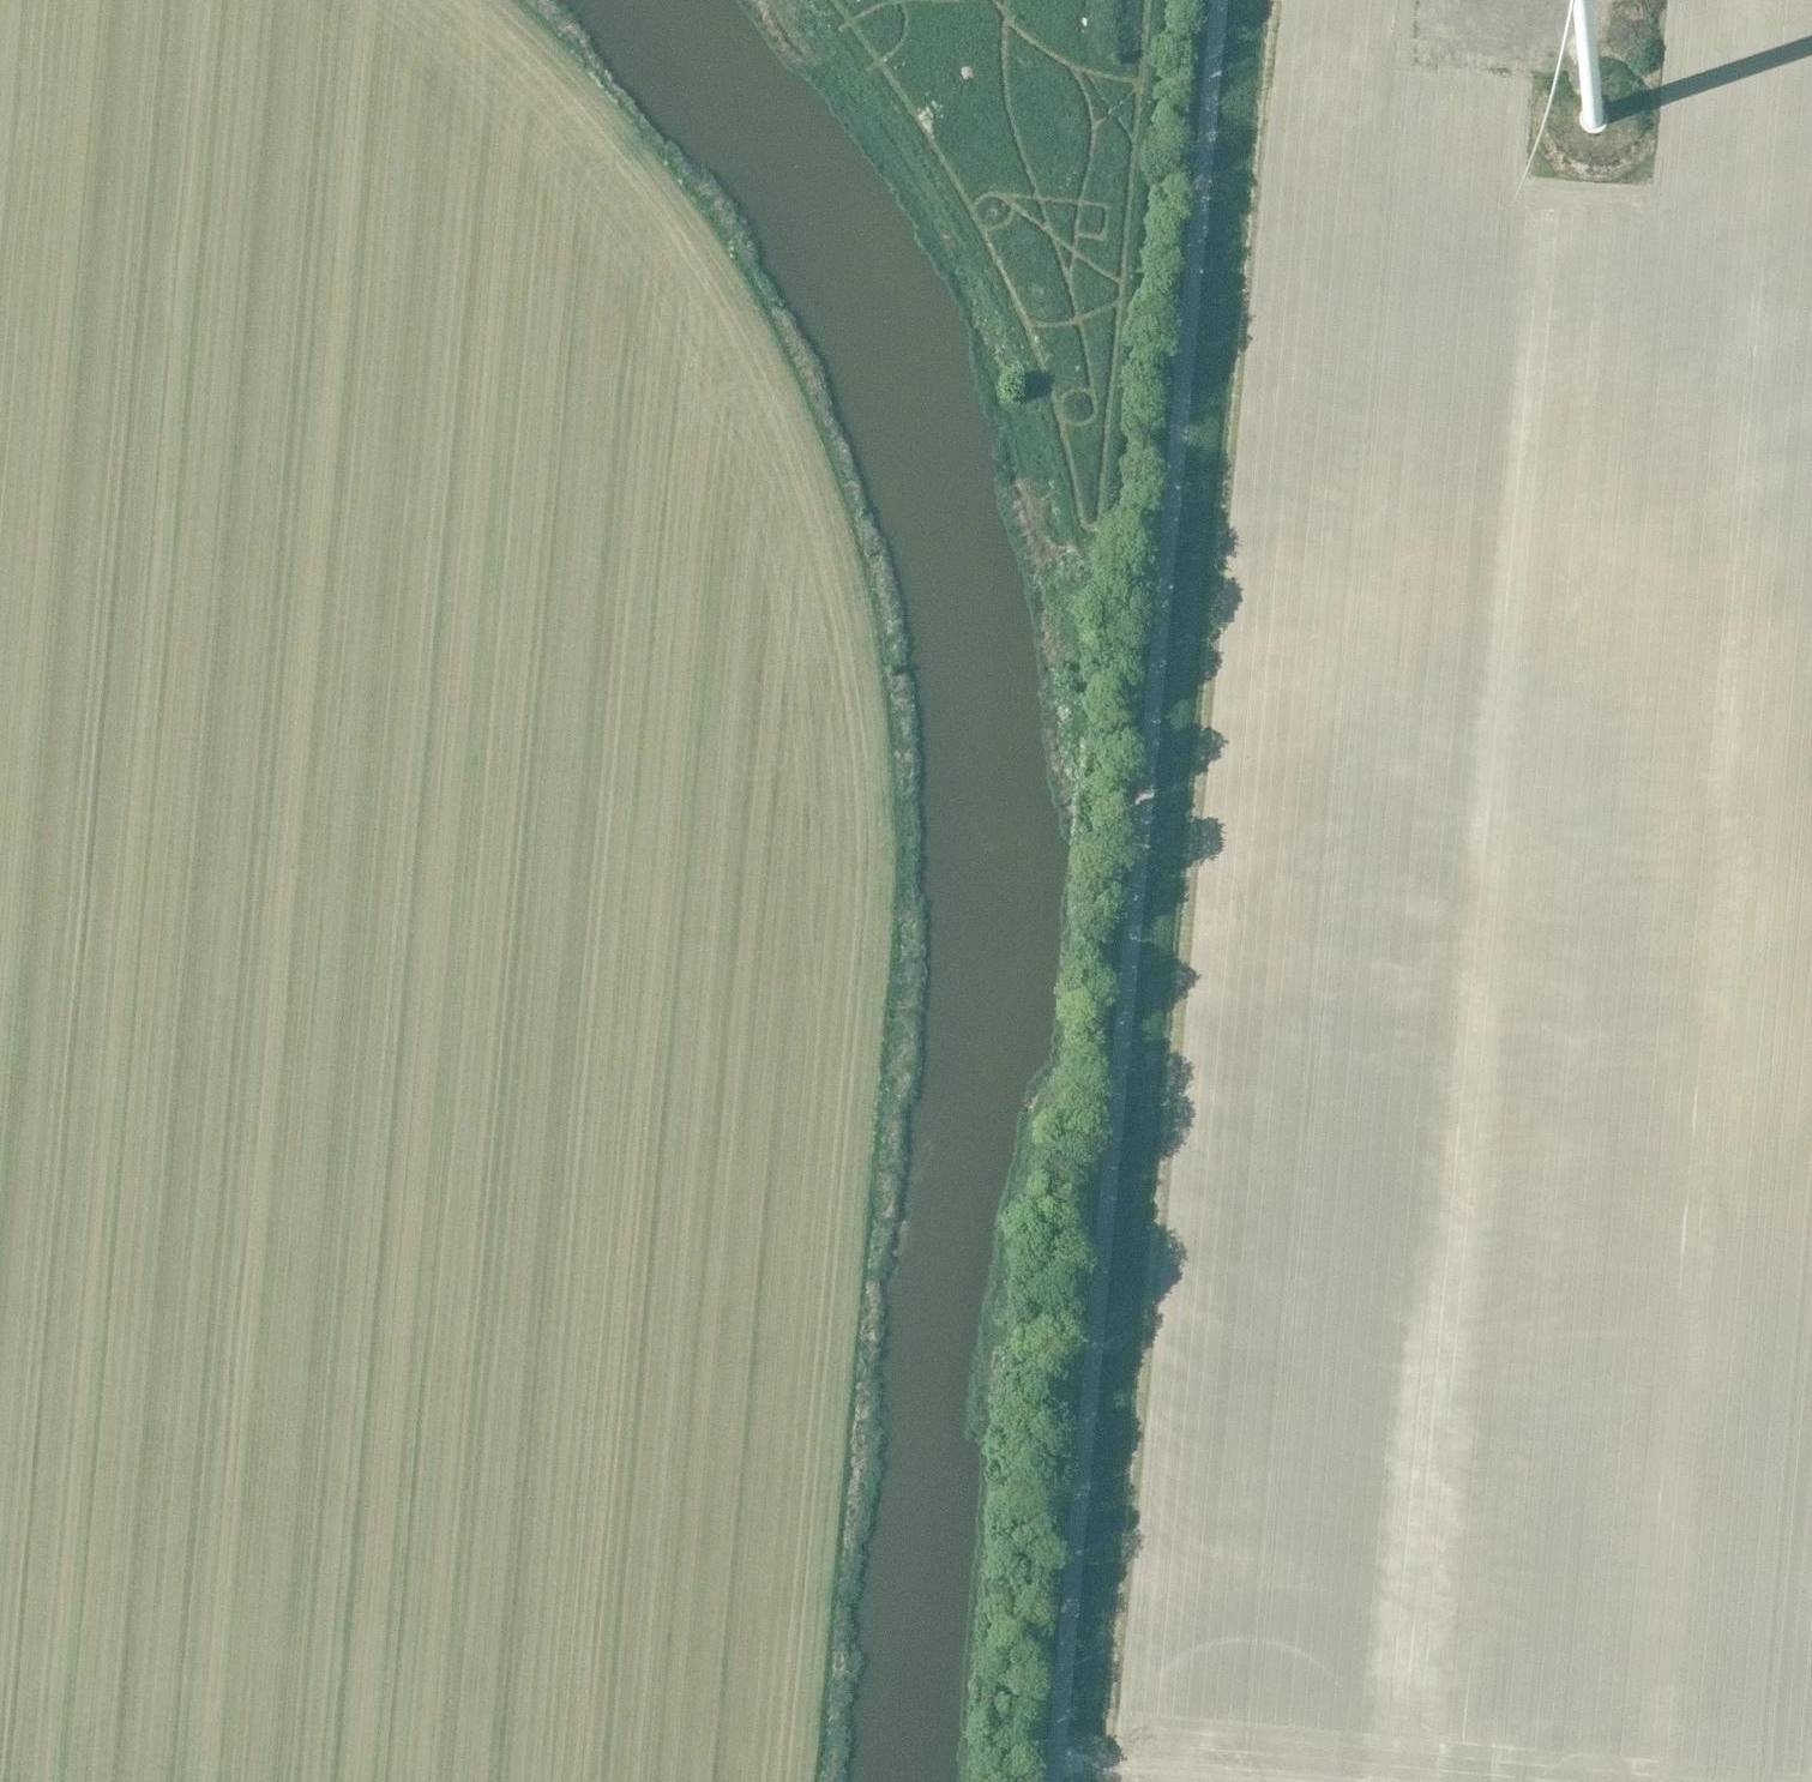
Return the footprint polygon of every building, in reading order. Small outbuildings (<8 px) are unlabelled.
[(1583,120),(1583,121),(1584,122),(1584,123),(1584,124),(1584,125),(1585,126),(1586,127),(1586,128),(1587,129),(1588,130),(1589,130),(1590,131),(1591,131),(1592,131),(1593,131),(1594,131),(1595,131),(1596,131),(1597,131),(1598,131),(1599,130),(1600,129),(1601,129),(1602,128),(1602,127),(1603,127),(1603,126),(1604,125),(1604,124),(1604,123),(1604,122),(1604,121),(1604,120),(1604,119),(1604,118),(1604,117),(1603,116),(1603,115),(1602,115),(1602,114),(1601,113),(1600,113),(1600,112),(1599,112),(1598,111),(1597,111),(1596,111),(1595,110),(1594,110),(1593,110),(1592,111),(1591,111),(1590,111),(1589,111),(1588,112),(1587,113),(1586,114),(1585,115),(1585,116),(1584,117),(1584,118),(1584,119),(1583,120)]
